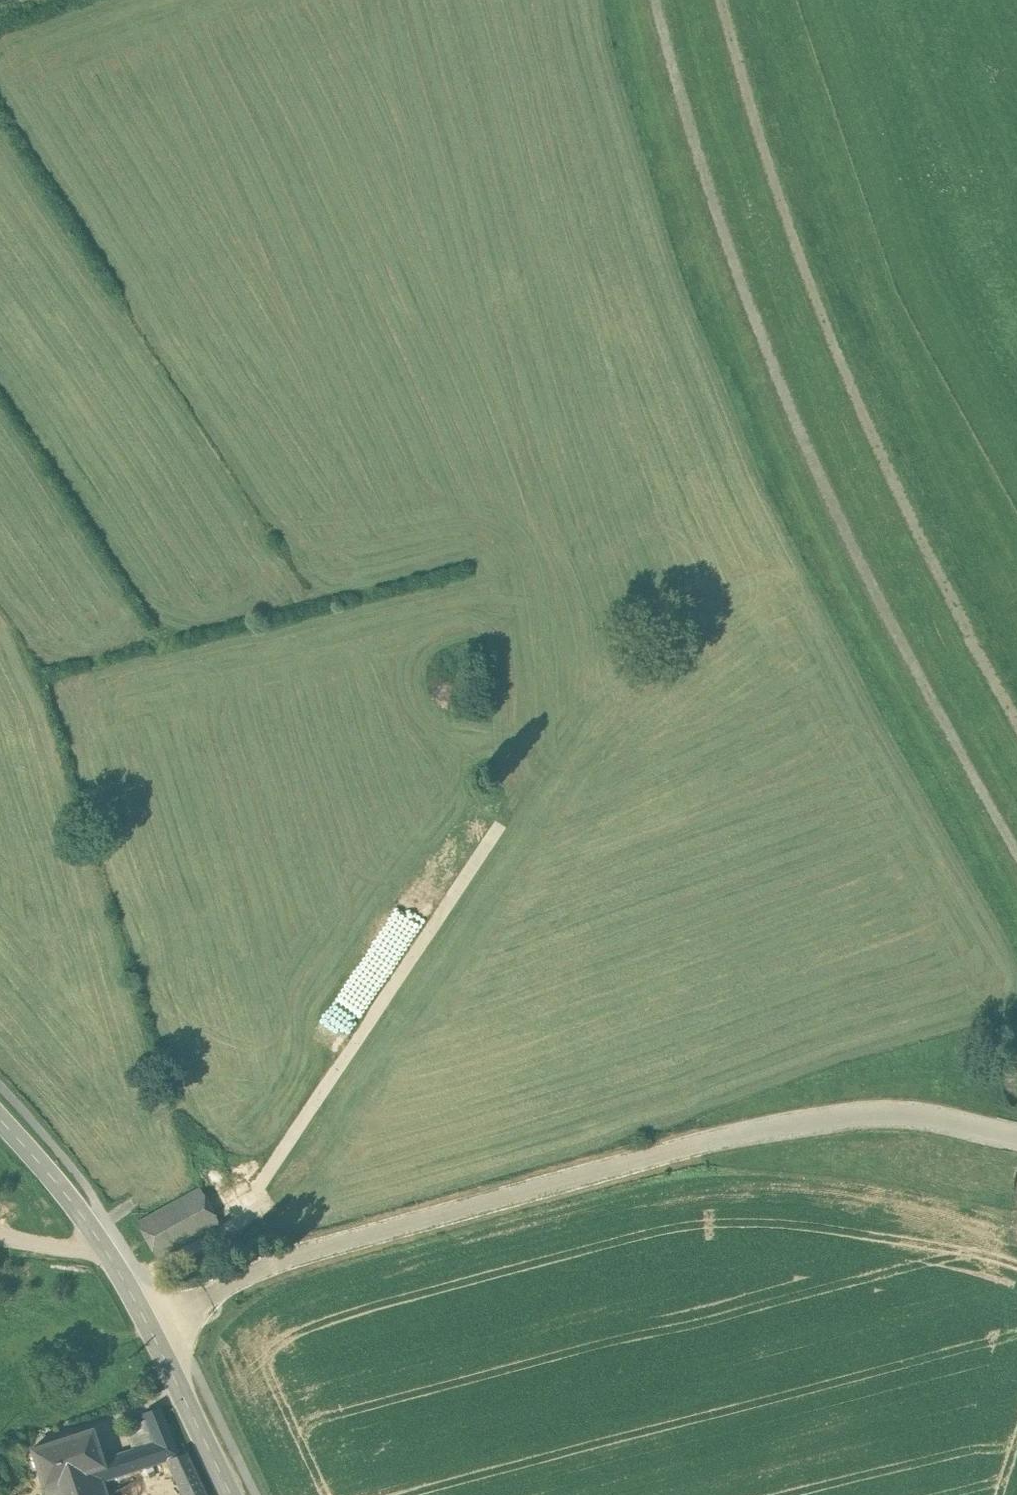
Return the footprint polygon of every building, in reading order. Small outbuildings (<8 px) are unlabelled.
[(219,1223),(200,1188),(137,1223),(156,1258),(219,1223)] [(161,1407),(142,1413),(145,1420),(125,1427),(133,1449),(102,1459),(104,1467),(99,1469),(103,1481),(166,1460),(180,1456),(178,1451),(161,1407)] [(92,1429),(31,1449),(43,1487),(99,1469),(104,1467),(102,1459),(92,1429)] [(185,1448),(178,1451),(180,1456),(166,1460),(183,1494),(207,1494),(185,1448)] [(43,1487),(46,1494),(108,1494),(103,1481),(99,1469),(43,1487)]
